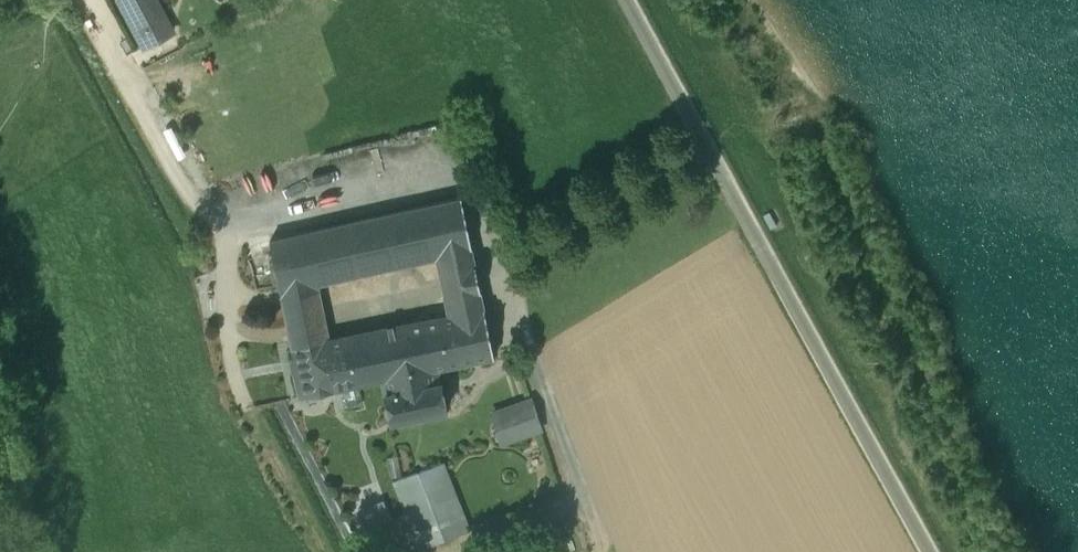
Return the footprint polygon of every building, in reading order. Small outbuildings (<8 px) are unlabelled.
[(144,45),(172,31),(156,0),(120,0),(144,45)] [(438,255),(471,248),(461,198),(269,241),(279,290),(316,282),(438,255)] [(438,255),(442,276),(475,269),(471,248),(438,255)] [(479,287),(475,269),(442,276),(446,294),(479,287)] [(291,347),(328,341),(316,282),(279,290),(291,347)] [(484,309),(479,287),(446,294),(450,316),(484,309)] [(381,377),(438,369),(494,357),(484,309),(450,316),(328,341),(291,347),(301,395),(381,377)] [(438,369),(381,377),(389,422),(446,410),(438,369)] [(530,401),(511,408),(520,435),(539,429),(530,401)] [(443,463),(393,482),(419,549),(469,530),(443,463)]
